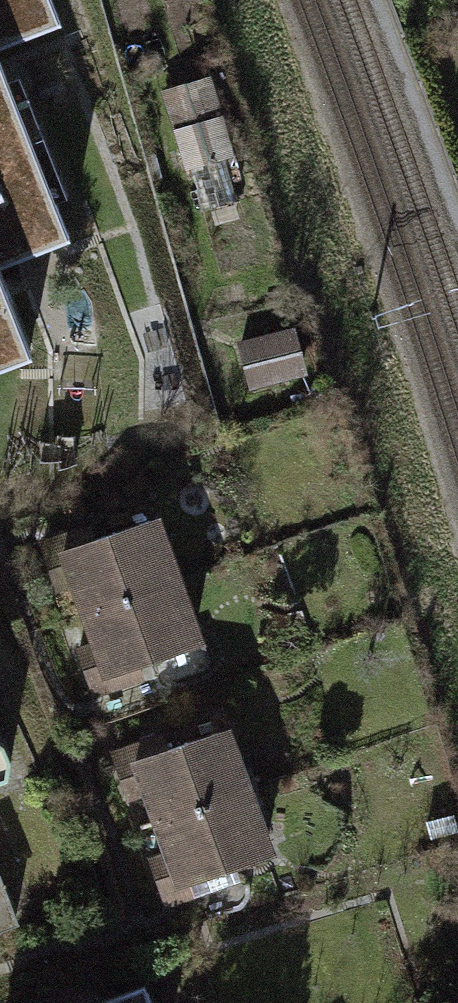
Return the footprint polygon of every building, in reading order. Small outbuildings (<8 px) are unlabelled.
[(60,24),(58,18),(55,20),(47,0),(0,0),(0,47),(60,24)] [(69,238),(67,233),(64,234),(0,74),(0,265),(69,238)] [(205,78),(167,90),(220,274),(253,265),(224,158),(229,157),(205,78)] [(24,353),(25,356),(31,354),(0,276),(0,363),(24,353)] [(290,330),(240,343),(250,382),(301,369),(290,330)] [(70,541),(44,550),(56,586),(73,580),(85,612),(170,581),(149,520),(72,548),(70,541)] [(192,642),(170,581),(85,612),(96,643),(79,649),(91,685),(117,675),(115,669),(192,642)] [(141,751),(115,761),(128,796),(145,790),(156,822),(242,791),(220,730),(143,757),(141,751)] [(7,778),(10,761),(3,745),(0,742),(0,780),(7,778)] [(263,852),(242,791),(156,822),(167,853),(150,859),(163,895),(188,885),(186,879),(263,852)] [(15,920),(0,882),(0,926),(15,920)] [(144,985),(97,1002),(151,1002),(144,985)]
